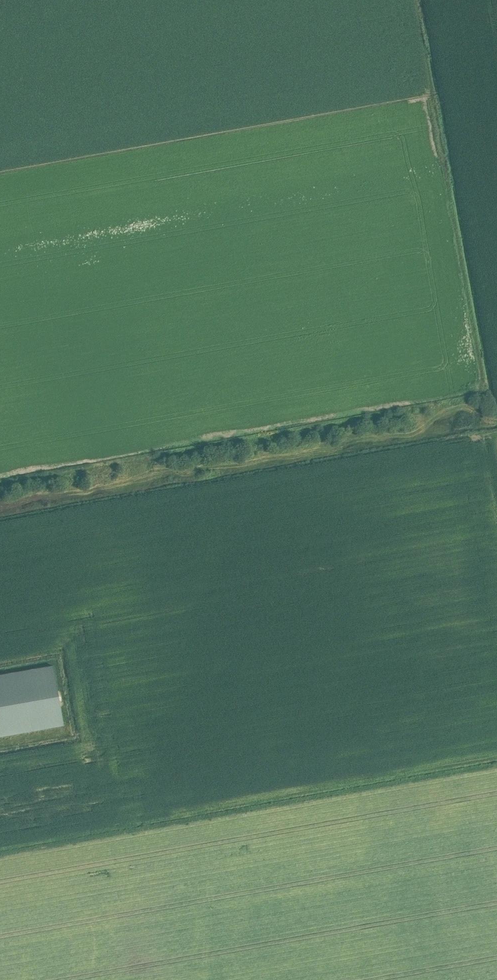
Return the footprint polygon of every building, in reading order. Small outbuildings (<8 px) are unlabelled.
[(60,723),(49,662),(0,671),(0,734),(60,723)]
